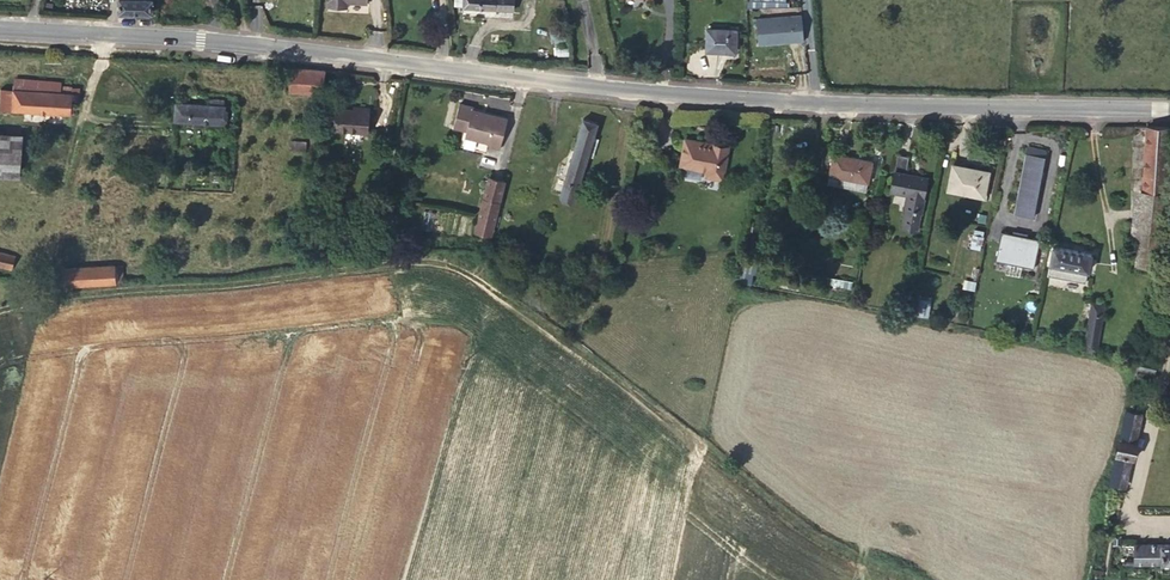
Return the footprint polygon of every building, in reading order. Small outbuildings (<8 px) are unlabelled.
[(152,0),(120,0),(120,12),(152,13),(152,0)] [(368,0),(328,0),(328,7),(341,8),(341,2),(348,3),(368,4),(368,0)] [(514,0),(464,0),(463,8),(514,11),(514,0)] [(756,42),(802,42),(802,15),(756,15),(756,42)] [(736,49),(737,30),(707,29),(706,52),(732,53),(732,49),(736,49)] [(324,94),(326,70),(292,68),(290,91),(324,94)] [(15,78),(14,90),(38,91),(39,80),(15,78)] [(39,80),(38,91),(50,92),(51,81),(39,80)] [(51,81),(50,92),(60,93),(60,87),(61,82),(51,81)] [(71,114),(72,88),(60,87),(60,93),(50,92),(38,91),(14,90),(13,110),(71,114)] [(223,124),(225,100),(210,99),(209,106),(176,103),(175,121),(223,124)] [(460,103),(454,128),(460,129),(460,127),(467,129),(466,137),(488,143),(487,146),(500,150),(508,120),(486,114),(485,116),(473,113),(473,111),(474,107),(460,103)] [(336,130),(368,133),(370,108),(358,107),(357,110),(354,110),(338,108),(336,130)] [(576,198),(598,123),(584,119),(561,194),(576,198)] [(1164,203),(1169,126),(1147,125),(1147,126),(1143,201),(1164,203)] [(22,134),(0,132),(0,165),(20,166),(22,134)] [(723,179),(729,146),(686,138),(681,165),(708,170),(707,176),(723,179)] [(306,150),(307,141),(292,140),(291,149),(306,150)] [(1033,218),(1046,150),(1027,146),(1014,214),(1033,218)] [(866,191),(872,161),(834,154),(828,183),(866,191)] [(896,155),(894,169),(906,170),(908,156),(896,155)] [(984,197),(988,172),(953,165),(948,190),(984,197)] [(916,231),(926,180),(913,177),(913,175),(895,172),(891,190),(909,194),(902,227),(916,231)] [(491,233),(505,181),(489,177),(476,229),(491,233)] [(1158,269),(1164,203),(1143,201),(1136,266),(1158,269)] [(299,229),(299,219),(280,220),(281,230),(299,229)] [(1040,237),(1003,230),(997,255),(1024,261),(1023,264),(1035,266),(1040,237)] [(1086,283),(1091,254),(1053,246),(1048,275),(1086,283)] [(15,256),(0,252),(0,266),(12,269),(15,256)] [(115,281),(114,266),(64,268),(65,285),(115,283),(115,281)] [(750,284),(752,272),(741,270),(739,282),(740,282),(750,284)] [(913,314),(929,315),(930,299),(914,297),(913,314)] [(1096,352),(1104,304),(1092,302),(1085,350),(1096,352)] [(1155,373),(1157,364),(1139,360),(1138,362),(1137,369),(1155,373)] [(1134,441),(1141,414),(1126,411),(1111,483),(1125,486),(1131,458),(1133,458),(1137,442),(1134,441)] [(1135,544),(1135,563),(1169,563),(1169,544),(1135,544)]
